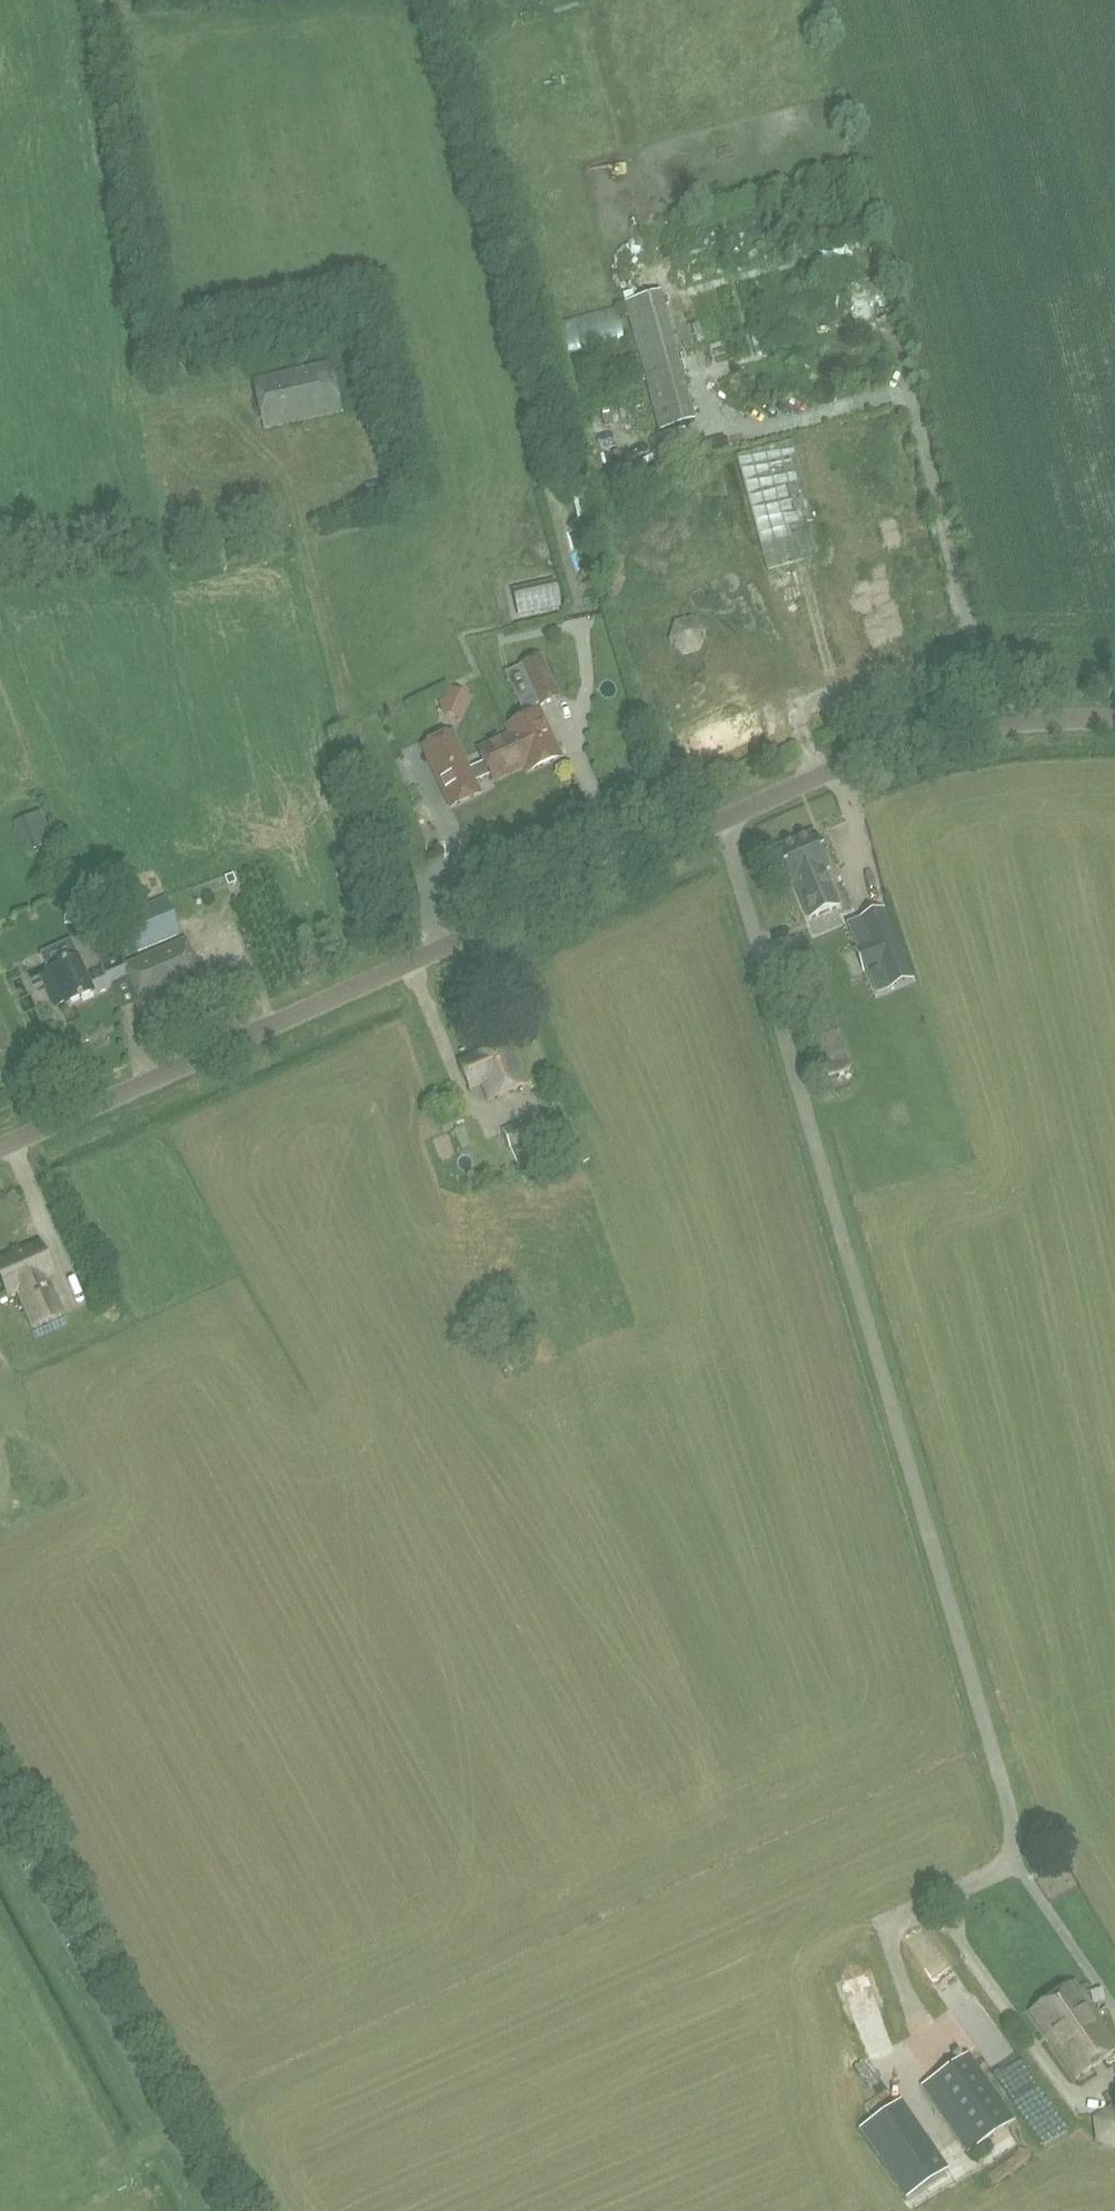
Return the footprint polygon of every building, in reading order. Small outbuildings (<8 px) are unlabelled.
[(661,294),(626,303),(643,367),(678,357),(661,294)] [(570,345),(623,326),(616,307),(563,326),(570,345)] [(340,413),(329,364),(327,354),(281,364),(284,373),(253,380),(264,429),(340,413)] [(688,396),(653,405),(660,431),(695,422),(688,396)] [(823,557),(792,443),(737,458),(767,573),(823,557)] [(519,591),(525,616),(565,606),(559,581),(519,591)] [(669,640),(681,656),(701,652),(707,633),(695,619),(675,622),(669,640)] [(526,719),(507,728),(512,739),(480,753),(493,784),(526,769),(528,773),(560,758),(537,708),(559,698),(541,657),(522,666),(535,694),(518,701),(526,719)] [(464,762),(436,775),(450,808),(479,795),(464,762)] [(50,811),(26,819),(37,851),(60,844),(50,811)] [(817,833),(777,849),(792,885),(796,883),(811,919),(842,907),(826,870),(831,868),(817,833)] [(249,888),(264,885),(260,866),(246,869),(249,888)] [(139,950),(181,933),(167,900),(125,918),(139,950)] [(912,971),(886,908),(861,918),(887,981),(912,971)] [(268,921),(253,927),(259,942),(274,936),(268,921)] [(184,940),(125,967),(130,978),(142,1006),(201,979),(184,940)] [(56,1012),(130,978),(125,967),(124,967),(113,942),(93,951),(103,971),(86,979),(77,958),(39,976),(56,1012)] [(510,1043),(460,1063),(470,1088),(483,1083),(491,1101),(528,1085),(510,1043)] [(535,1118),(504,1132),(520,1171),(561,1153),(552,1131),(542,1135),(535,1118)] [(54,1275),(40,1245),(0,1263),(0,1276),(9,1296),(18,1292),(34,1329),(62,1317),(45,1279),(54,1275)] [(865,1966),(846,1972),(856,2000),(874,1994),(865,1966)] [(1077,1983),(1032,2012),(1077,2080),(1114,2055),(1114,2041),(1077,1983)] [(969,2055),(932,2081),(924,2087),(970,2154),(1015,2122),(969,2055)] [(898,2094),(863,2121),(901,2170),(936,2143),(931,2136),(918,2147),(904,2129),(917,2119),(898,2094)] [(1114,2151),(1114,2108),(1114,2107),(1094,2122),(1097,2143),(1114,2151)] [(898,2173),(909,2190),(951,2162),(940,2145),(898,2173)]
